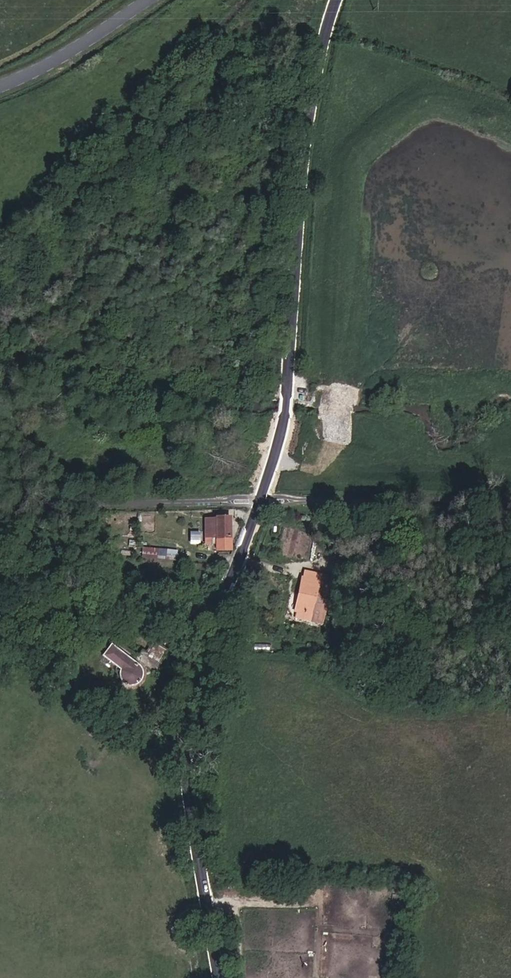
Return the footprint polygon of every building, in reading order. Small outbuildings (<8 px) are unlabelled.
[(229,518),(216,518),(216,520),(204,520),(205,541),(211,541),(211,547),(218,547),(231,547),(229,518)] [(280,535),(279,529),(272,530),(273,537),(280,535)] [(300,531),(294,557),(304,559),(310,534),(300,531)] [(144,556),(179,559),(180,549),(145,546),(144,556)] [(332,575),(322,572),(306,568),(305,576),(302,575),(297,593),(294,607),(293,613),(304,615),(312,618),(312,617),(321,620),(324,606),(328,592),(332,575)] [(153,636),(150,640),(146,646),(141,642),(131,657),(107,643),(98,656),(122,672),(121,675),(120,679),(120,683),(122,687),(124,689),(128,692),(131,693),(135,693),(139,692),(142,691),(145,688),(147,685),(148,681),(148,677),(147,673),(145,670),(149,664),(159,667),(171,647),(170,646),(153,636)]
